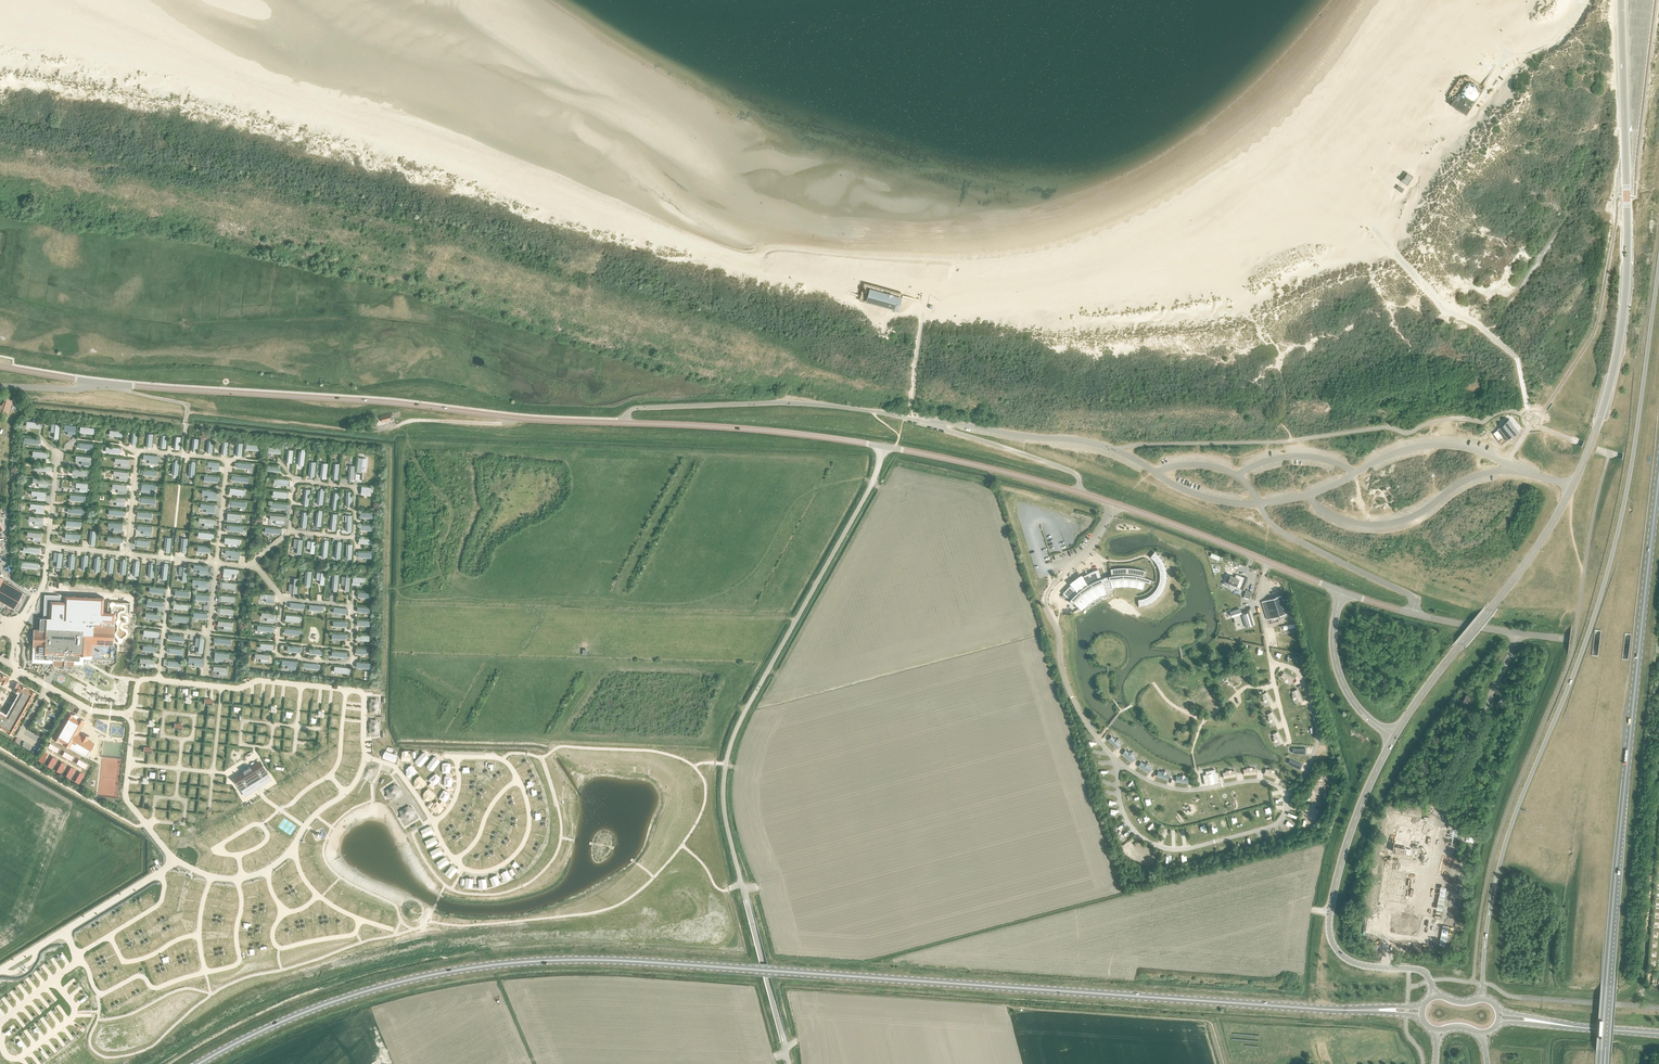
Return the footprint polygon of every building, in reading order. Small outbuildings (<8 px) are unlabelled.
[(1466,116),(1485,88),(1483,86),(1470,77),(1459,79),(1449,95),(1449,97),(1449,105),(1466,116)] [(1407,173),(1404,179),(1403,178),(1401,181),(1407,185),(1413,177),(1407,173)] [(902,294),(864,283),(860,296),(859,301),(897,311),(902,295),(902,294)] [(3,409),(0,408),(0,413),(1,413),(2,411),(5,413),(6,411),(8,411),(12,400),(7,397),(3,409)] [(1513,434),(1518,431),(1509,419),(1504,423),(1505,423),(1493,433),(1495,437),(1502,444),(1509,439),(1507,436),(1513,434)] [(54,438),(58,439),(59,425),(51,424),(51,432),(55,432),(54,434),(54,436),(54,438)] [(62,424),(62,428),(63,429),(66,430),(66,429),(67,429),(67,433),(75,434),(76,427),(62,424)] [(158,456),(143,454),(143,459),(145,459),(147,460),(147,459),(149,459),(149,463),(157,464),(158,456)] [(74,457),(74,461),(76,461),(76,462),(78,462),(78,461),(80,462),(79,466),(87,466),(88,459),(74,457)] [(357,472),(361,472),(361,470),(362,470),(362,468),(362,466),(366,467),(367,458),(358,457),(357,472)] [(115,458),(115,462),(116,462),(116,463),(119,463),(121,463),(120,467),(128,468),(129,460),(115,458)] [(219,471),(220,463),(207,461),(207,465),(208,465),(208,466),(211,466),(212,466),(211,470),(219,471)] [(114,471),(113,475),(115,475),(115,476),(117,476),(119,476),(119,480),(127,481),(128,473),(114,471)] [(33,478),(33,482),(34,482),(34,483),(37,483),(37,482),(39,483),(38,487),(46,487),(47,480),(33,478)] [(76,483),(76,487),(77,487),(80,487),(82,487),(81,491),(89,492),(90,484),(76,483)] [(156,485),(142,483),(141,491),(149,492),(150,488),(151,488),(151,489),(154,489),(154,488),(156,489),(156,485)] [(112,484),(112,488),(114,488),(114,489),(116,489),(116,488),(118,489),(117,493),(126,493),(126,486),(112,484)] [(362,486),(361,494),(368,495),(369,492),(372,492),(373,487),(362,486)] [(216,499),(217,491),(202,490),(201,494),(203,494),(203,495),(206,495),(206,494),(208,494),(207,499),(216,499)] [(32,491),(31,495),(33,495),(33,496),(35,496),(35,495),(37,495),(37,499),(45,500),(46,492),(32,491)] [(111,497),(110,501),(112,501),(112,502),(114,502),(114,501),(116,501),(116,505),(124,506),(125,498),(111,497)] [(215,505),(201,503),(200,508),(202,508),(202,509),(205,509),(205,508),(206,508),(205,512),(214,513),(215,505)] [(30,504),(30,508),(32,508),(34,509),(34,508),(36,508),(36,512),(44,513),(44,505),(30,504)] [(241,519),(241,515),(227,513),(227,521),(235,522),(235,518),(237,518),(237,519),(239,519),(239,518),(241,519)] [(284,516),(270,515),(270,519),(276,520),(275,524),(284,525),(284,516)] [(29,516),(29,520),(30,520),(30,521),(33,521),(33,520),(35,521),(34,525),(42,525),(43,518),(29,516)] [(199,518),(199,522),(200,522),(200,523),(203,523),(203,522),(205,522),(204,526),(212,527),(213,519),(199,518)] [(122,532),(123,524),(108,522),(108,527),(110,527),(110,528),(112,528),(112,527),(114,527),(114,531),(122,532)] [(153,534),(154,526),(139,525),(139,529),(140,529),(140,530),(143,530),(143,529),(145,529),(145,534),(153,534)] [(42,533),(27,532),(27,536),(28,537),(32,537),(33,537),(32,541),(41,542),(42,533)] [(302,540),(294,539),(293,548),(297,548),(297,549),(296,552),(297,552),(297,553),(301,554),(302,540)] [(307,541),(306,548),(310,548),(310,549),(309,549),(309,552),(310,552),(310,553),(314,554),(316,542),(307,541)] [(239,559),(240,551),(225,550),(225,554),(227,554),(229,555),(229,554),(231,554),(231,558),(239,559)] [(61,567),(63,553),(55,552),(54,561),(58,561),(58,563),(57,563),(57,565),(57,567),(61,567)] [(1138,600),(1139,604),(1146,603),(1149,601),(1153,599),(1156,596),(1159,593),(1161,589),(1163,585),(1164,581),(1165,576),(1164,572),(1163,568),(1162,563),(1160,560),(1157,556),(1154,553),(1151,557),(1153,559),(1156,562),(1157,564),(1159,568),(1159,571),(1160,574),(1159,580),(1158,585),(1157,588),(1155,591),(1153,593),(1150,595),(1147,597),(1145,598),(1144,598),(1138,600)] [(207,574),(208,566),(194,564),(193,568),(195,569),(198,569),(199,569),(199,573),(207,574)] [(182,581),(186,581),(187,567),(179,567),(179,575),(183,575),(183,577),(182,577),(182,579),(182,581)] [(238,569),(224,568),(223,576),(231,577),(232,574),(233,574),(236,574),(238,574),(238,569)] [(1074,582),(1063,593),(1070,599),(1069,601),(1071,603),(1073,600),(1079,605),(1084,600),(1085,604),(1088,601),(1090,600),(1092,598),(1095,597),(1096,596),(1100,594),(1100,593),(1102,593),(1104,592),(1105,591),(1106,591),(1107,590),(1109,590),(1111,589),(1113,589),(1113,587),(1112,585),(1116,584),(1118,584),(1120,584),(1122,584),(1125,584),(1130,584),(1132,584),(1135,585),(1136,585),(1139,586),(1142,587),(1143,580),(1150,583),(1150,582),(1151,580),(1144,577),(1146,571),(1145,570),(1144,570),(1142,569),(1139,569),(1133,568),(1130,568),(1121,568),(1114,568),(1112,569),(1110,569),(1111,575),(1105,577),(1101,578),(1098,569),(1080,578),(1077,580),(1074,582)] [(317,572),(316,580),(320,580),(320,581),(319,583),(320,583),(320,584),(324,585),(325,573),(317,572)] [(1240,588),(1244,589),(1246,583),(1240,581),(1240,580),(1229,575),(1227,582),(1236,585),(1236,583),(1241,585),(1240,588)] [(350,577),(341,576),(341,585),(345,585),(345,587),(344,587),(344,589),(345,589),(344,591),(349,591),(350,577)] [(353,576),(352,585),(360,585),(360,581),(361,581),(361,582),(364,582),(364,581),(365,581),(365,577),(353,576)] [(207,580),(193,579),(192,583),(194,583),(194,584),(197,584),(198,584),(198,588),(206,588),(207,580)] [(289,584),(289,592),(297,593),(298,579),(294,579),(294,580),(293,580),(293,583),(293,584),(289,584)] [(14,609),(23,592),(2,580),(0,584),(0,601),(14,609)] [(1252,592),(1246,589),(1244,596),(1249,598),(1252,592)] [(58,665),(73,665),(74,663),(74,659),(79,660),(79,654),(91,654),(92,644),(113,645),(115,616),(115,610),(112,609),(103,609),(104,594),(64,593),(64,599),(50,598),(49,615),(46,615),(46,623),(37,622),(37,628),(34,628),(33,637),(33,646),(36,646),(35,658),(53,658),(53,662),(53,664),(58,665)] [(275,595),(260,593),(260,598),(262,598),(264,599),(264,598),(266,598),(265,602),(274,603),(275,595)] [(1261,601),(1267,619),(1286,613),(1280,595),(1261,601)] [(1231,611),(1233,617),(1241,614),(1240,608),(1231,611)] [(275,622),(276,614),(262,612),(261,616),(263,617),(265,618),(266,617),(267,617),(267,621),(275,622)] [(1251,616),(1250,616),(1249,612),(1241,615),(1245,626),(1253,624),(1251,616)] [(233,622),(218,621),(218,625),(219,625),(219,626),(222,626),(222,625),(224,626),(224,629),(232,630),(233,622)] [(204,639),(196,637),(195,646),(199,646),(198,648),(198,651),(198,652),(202,653),(204,639)] [(36,646),(33,646),(32,662),(53,662),(53,658),(35,658),(36,646)] [(229,654),(215,652),(214,660),(223,661),(223,657),(225,657),(225,658),(227,658),(229,658),(229,654)] [(269,655),(255,653),(255,658),(256,658),(259,659),(259,658),(261,658),(260,662),(268,663),(269,655)] [(91,659),(91,654),(79,654),(79,660),(74,659),(74,663),(83,664),(83,658),(91,659)] [(202,667),(203,659),(189,657),(189,661),(190,662),(192,662),(195,662),(194,666),(202,667)] [(154,659),(140,658),(140,662),(141,663),(144,663),(145,663),(145,667),(154,668),(154,659)] [(296,669),(297,661),(282,660),(281,664),(284,664),(286,665),(286,664),(288,664),(287,669),(296,669)] [(228,667),(214,666),(213,671),(215,671),(218,671),(219,671),(219,675),(227,676),(228,667)] [(5,686),(9,678),(0,672),(0,683),(5,686)] [(1241,677),(1232,673),(1229,680),(1237,684),(1241,677)] [(1291,684),(1294,679),(1284,673),(1281,677),(1284,679),(1283,680),(1287,683),(1288,682),(1291,684)] [(0,728),(10,734),(34,692),(17,682),(13,690),(19,694),(0,728)] [(1228,690),(1225,684),(1218,687),(1221,693),(1228,690)] [(1297,703),(1302,701),(1297,690),(1292,692),(1294,695),(1292,696),(1294,700),(1296,700),(1297,703)] [(1268,706),(1273,703),(1266,692),(1261,695),(1262,697),(1261,698),(1265,704),(1266,703),(1268,706)] [(1273,726),(1278,723),(1272,711),(1266,715),(1268,717),(1267,718),(1270,723),(1271,722),(1273,726)] [(67,712),(52,738),(83,755),(86,748),(90,750),(93,744),(77,734),(84,722),(67,712)] [(1279,746),(1284,743),(1277,731),(1272,734),(1273,737),(1272,738),(1275,743),(1277,742),(1279,746)] [(1116,748),(1119,745),(1117,743),(1118,742),(1115,738),(1114,739),(1111,736),(1107,740),(1116,748)] [(1128,753),(1125,751),(1122,755),(1131,762),(1135,758),(1132,756),(1133,755),(1129,752),(1128,753)] [(1302,764),(1290,759),(1288,764),(1299,770),(1302,764)] [(238,785),(241,790),(245,787),(247,790),(251,787),(253,789),(257,787),(261,784),(260,783),(264,780),(263,776),(266,774),(259,762),(247,769),(236,776),(241,783),(238,785)] [(1148,767),(1149,765),(1144,762),(1143,764),(1140,762),(1137,767),(1148,773),(1151,769),(1148,767)] [(1202,775),(1204,784),(1218,782),(1216,772),(1215,773),(1215,769),(1205,771),(1206,774),(1202,775)] [(1269,770),(1266,769),(1264,774),(1275,778),(1277,774),(1274,772),(1274,771),(1269,769),(1269,770)] [(1161,773),(1158,772),(1156,777),(1167,780),(1169,775),(1166,774),(1167,773),(1162,771),(1161,773)] [(1179,777),(1175,777),(1175,783),(1187,783),(1188,778),(1185,778),(1185,776),(1179,775),(1179,777)] [(1423,821),(1401,818),(1396,847),(1419,851),(1423,821)]
